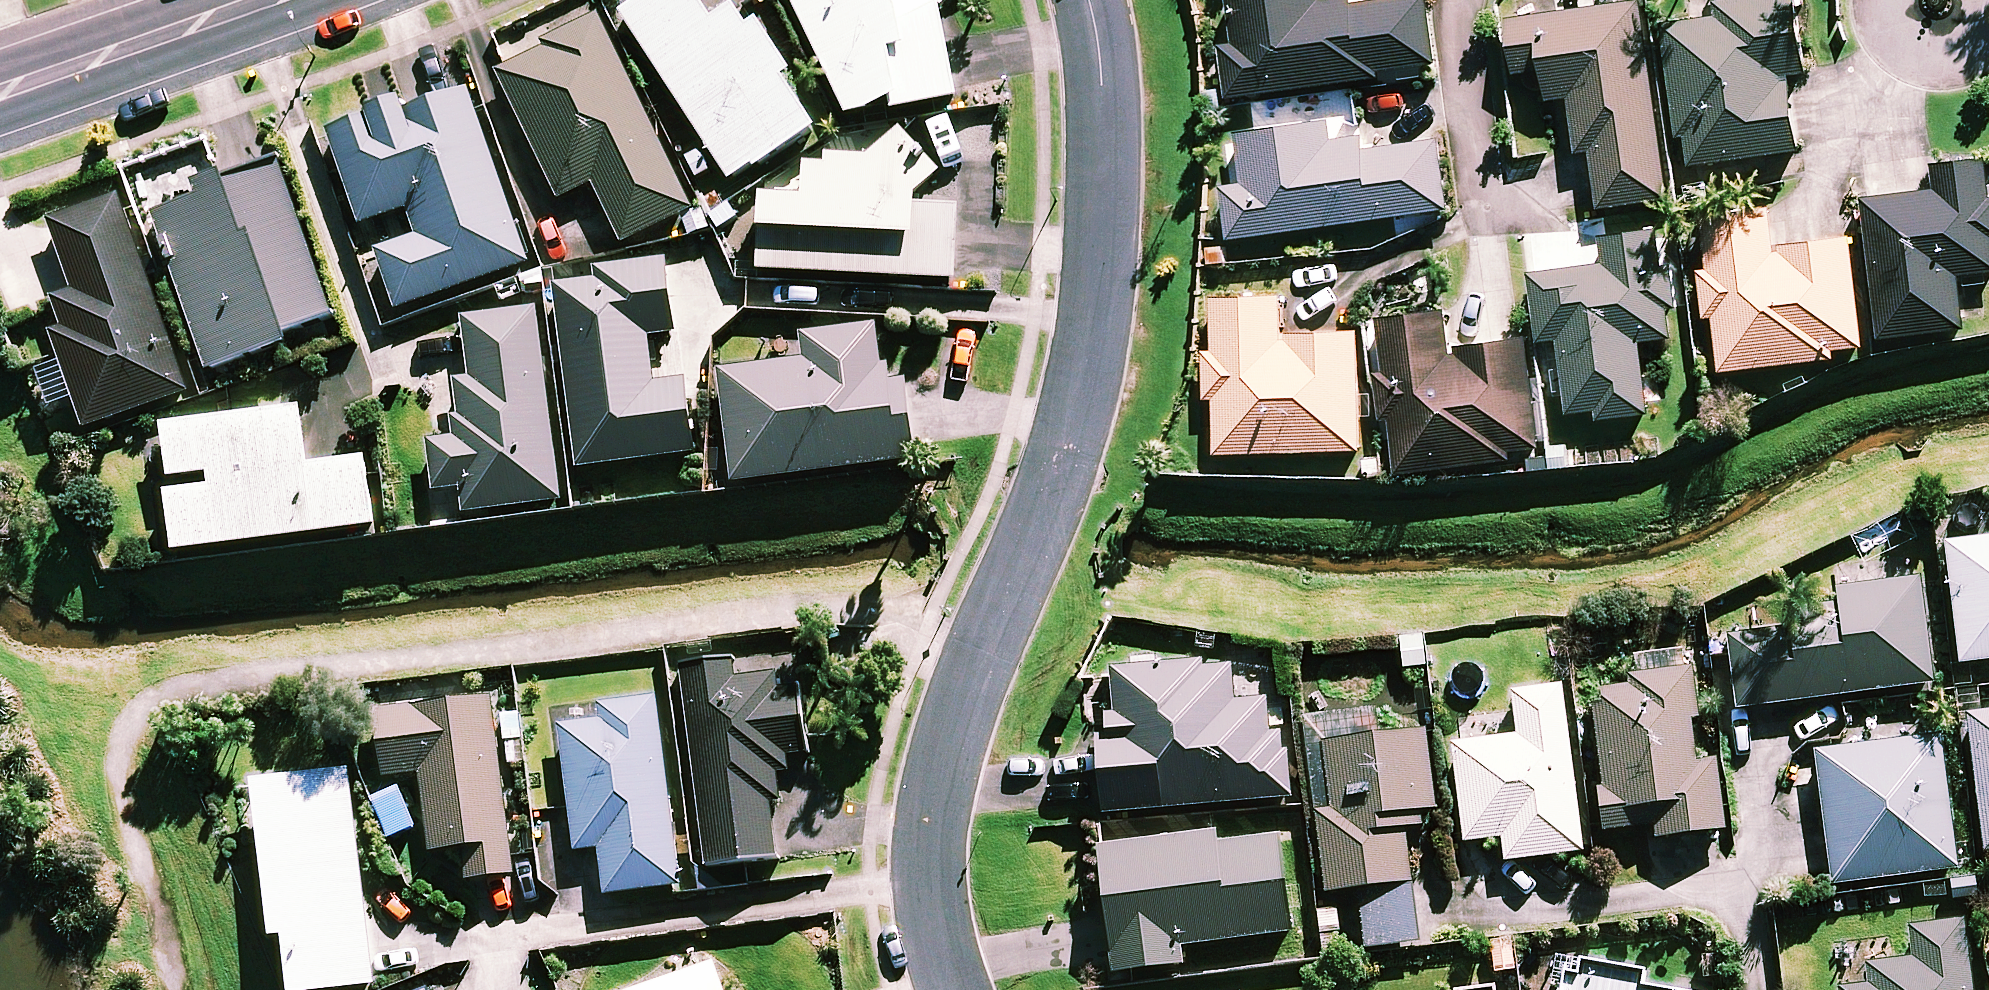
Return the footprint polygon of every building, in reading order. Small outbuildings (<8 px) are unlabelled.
[(695,0),(658,0),(626,21),(734,190),(818,137),(785,86),(792,81),(746,10),(715,30),(695,0)] [(852,125),(891,106),(899,123),(966,91),(927,11),(935,7),(931,0),(791,0),(852,125)] [(1322,0),(1241,0),(1235,1),(1241,49),(1224,51),(1232,103),(1438,75),(1428,0),(1324,15),(1322,0)] [(1796,0),(1776,0),(1719,7),(1721,28),(1667,34),(1684,172),(1800,157),(1790,81),(1806,79),(1796,0)] [(1669,204),(1643,8),(1508,26),(1515,79),(1541,75),(1544,95),(1545,105),(1572,102),(1579,155),(1594,153),(1602,213),(1669,204)] [(692,216),(602,22),(548,46),(551,53),(500,77),(561,206),(595,189),(623,249),(692,216)] [(537,270),(475,96),(414,118),(411,110),(331,139),(363,231),(411,214),(421,242),(379,256),(401,319),(537,270)] [(1333,160),(1329,130),(1241,141),(1247,188),(1227,191),(1234,244),(1418,219),(1450,215),(1441,146),(1333,160)] [(808,204),(768,202),(765,278),(958,285),(960,214),(920,213),(920,202),(944,179),(902,134),(872,162),(826,160),(826,172),(810,171),(808,204)] [(1936,172),(1938,197),(1868,204),(1882,345),(1966,336),(1960,281),(1988,278),(1988,167),(1936,172)] [(331,325),(284,170),(195,196),(199,208),(158,220),(206,379),(292,353),(287,338),(331,325)] [(190,400),(121,203),(52,227),(76,296),(44,308),(90,435),(190,400)] [(1777,259),(1772,217),(1703,226),(1723,378),(1864,359),(1850,249),(1777,259)] [(1561,342),(1570,417),(1600,414),(1601,425),(1650,420),(1641,348),(1676,344),(1664,237),(1604,244),(1607,270),(1532,279),(1540,344),(1561,342)] [(678,339),(668,265),(597,274),(598,286),(560,291),(583,474),(699,459),(689,385),(656,389),(650,342),(678,339)] [(1282,303),(1214,305),(1218,459),(1361,455),(1358,339),(1283,341),(1282,303)] [(563,508),(538,315),(467,325),(475,385),(455,388),(462,442),(430,447),(437,497),(465,494),(468,520),(563,508)] [(1375,328),(1397,483),(1514,466),(1513,457),(1542,453),(1526,347),(1454,357),(1448,318),(1375,328)] [(889,390),(882,332),(805,340),(808,367),(723,376),(735,490),(918,470),(909,387),(889,390)] [(304,416),(163,434),(169,486),(213,480),(215,497),(171,503),(179,559),(377,533),(369,466),(312,473),(304,416)] [(1946,550),(1961,670),(1988,667),(1988,545),(1946,550)] [(1932,691),(1920,586),(1838,595),(1842,631),(1731,645),(1739,714),(1932,691)] [(1683,678),(1682,660),(1635,663),(1637,691),(1593,694),(1605,836),(1655,832),(1656,844),(1724,839),(1718,769),(1701,771),(1694,677),(1683,678)] [(801,692),(781,694),(779,679),(742,683),(740,670),(687,677),(712,875),(779,867),(766,763),(809,758),(801,692)] [(1234,708),(1231,671),(1107,679),(1112,750),(1099,751),(1103,818),(1289,805),(1284,740),(1270,741),(1268,706),(1234,708)] [(1583,857),(1562,693),(1513,699),(1519,742),(1454,751),(1466,847),(1504,842),(1507,867),(1583,857)] [(682,891),(658,706),(557,719),(574,856),(603,852),(609,901),(682,891)] [(515,882),(499,708),(379,719),(385,781),(424,778),(432,858),(467,855),(470,886),(515,882)] [(1969,727),(1981,857),(1988,856),(1988,725),(1969,727)] [(1436,817),(1426,739),(1325,751),(1332,815),(1317,817),(1327,900),(1359,896),(1366,954),(1419,948),(1406,835),(1423,833),(1421,818),(1436,817)] [(1958,877),(1941,744),(1816,760),(1833,893),(1958,877)] [(354,779),(253,791),(259,842),(265,841),(277,947),(289,945),(294,989),(377,989),(354,779)] [(1222,851),(1220,841),(1099,857),(1115,981),(1184,972),(1182,952),(1292,938),(1279,843),(1222,851)] [(1964,927),(1909,933),(1913,965),(1869,970),(1872,989),(1972,989),(1964,927)] [(730,966),(660,989),(738,989),(730,966)] [(1642,985),(1567,973),(1565,989),(1641,989),(1642,985)]
